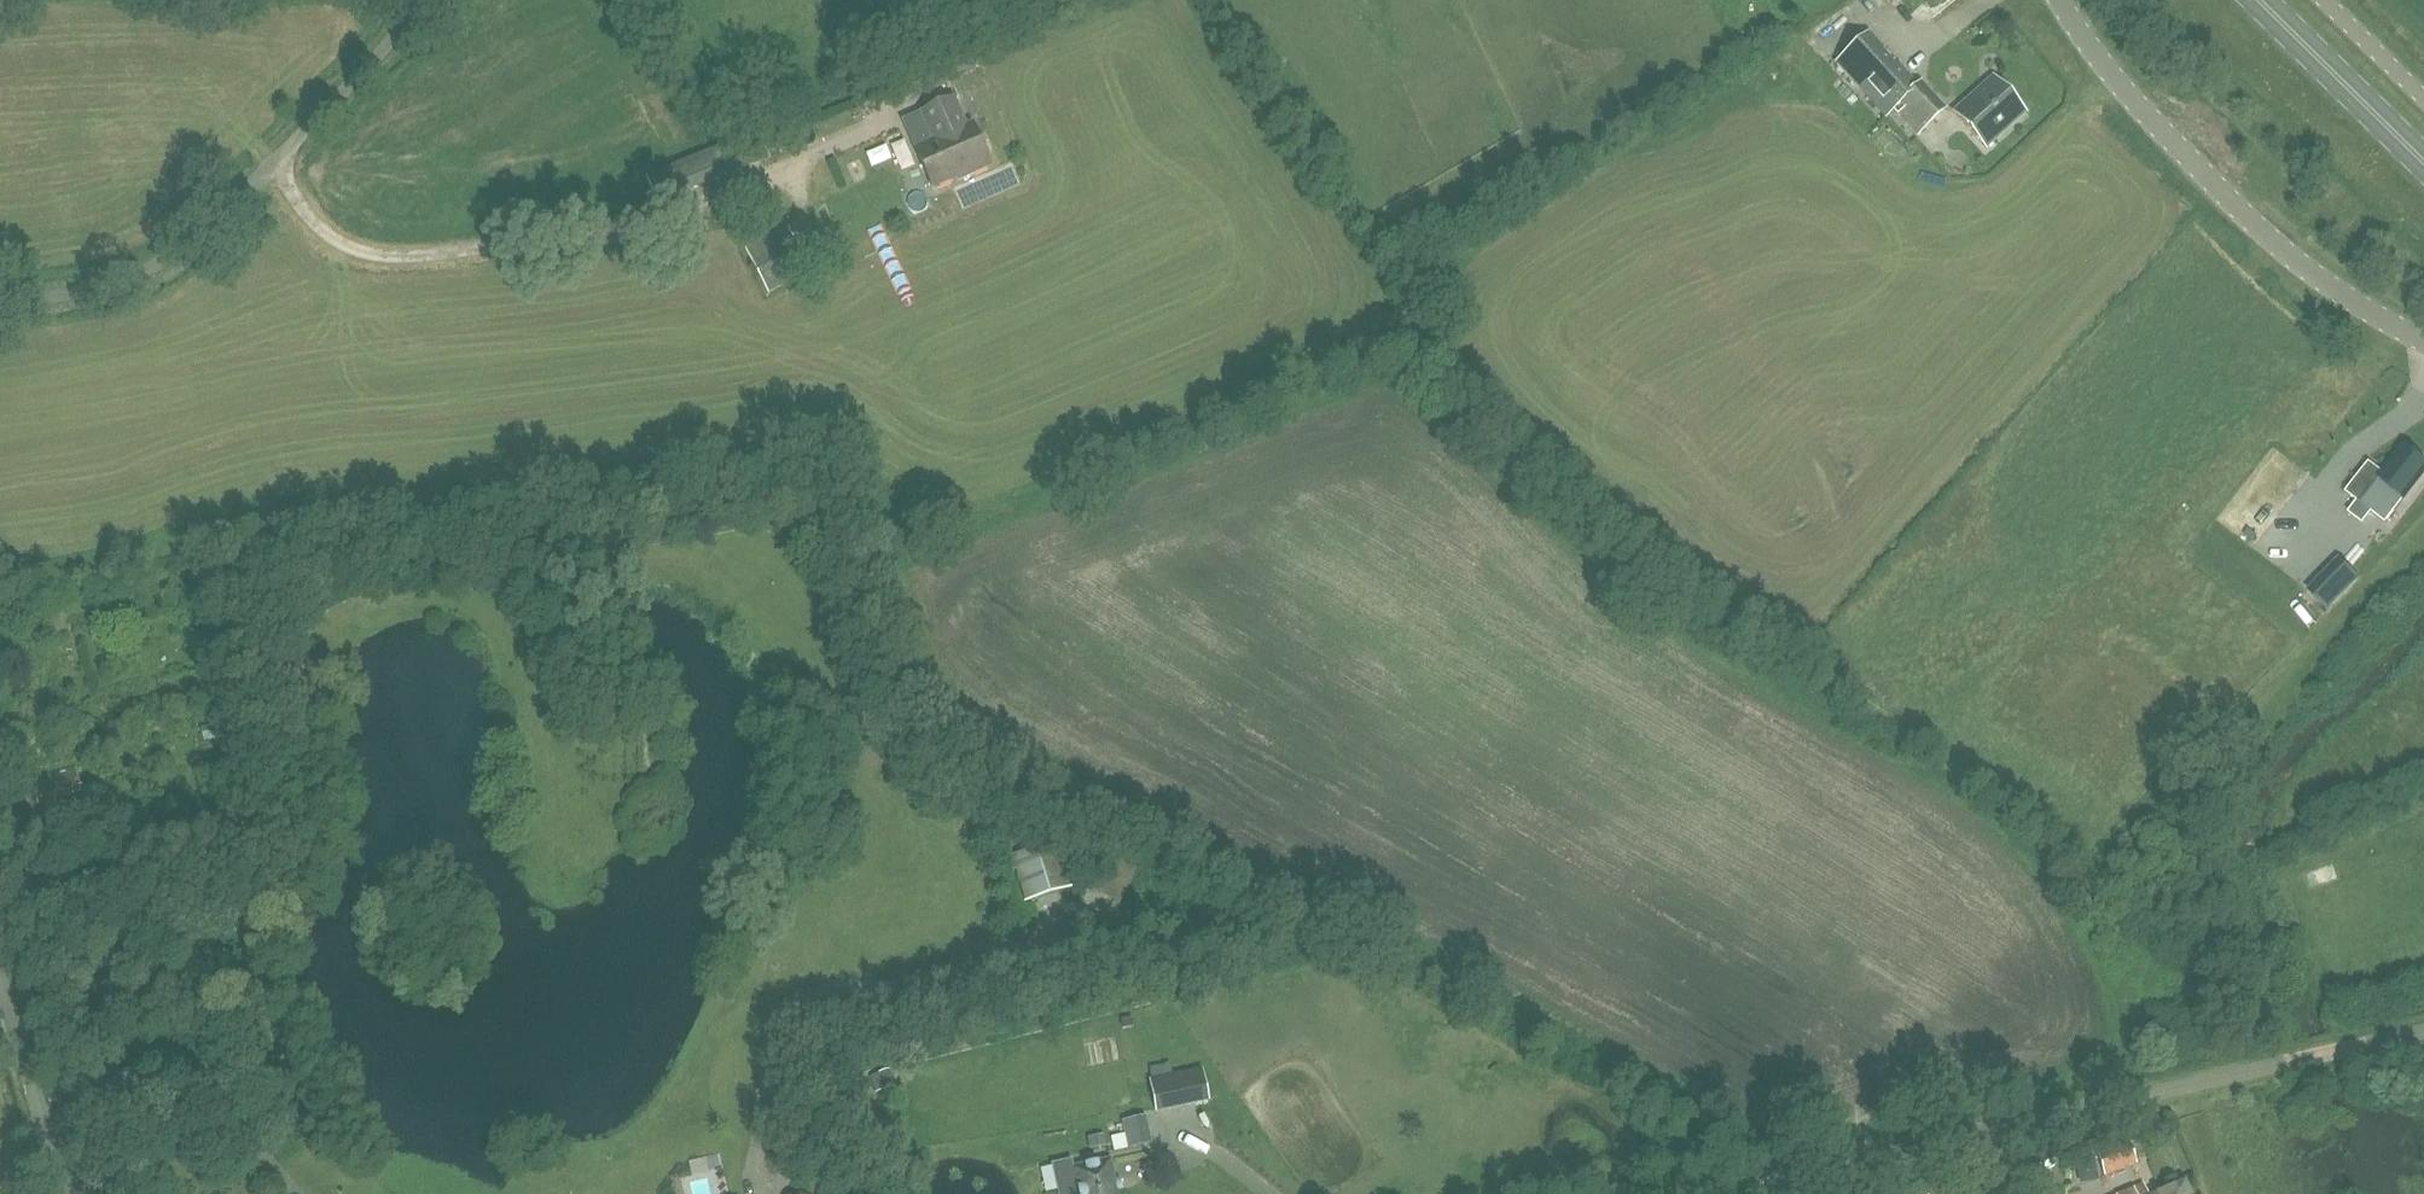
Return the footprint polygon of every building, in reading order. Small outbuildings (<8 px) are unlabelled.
[(1840,34),(1854,20),(1846,12),(1831,25),(1840,34)] [(1883,115),(1896,105),(1920,131),(1944,109),(1919,83),(1916,86),(1871,35),(1838,65),(1883,115)] [(1986,147),(2025,111),(1993,76),(1953,112),(1986,147)] [(989,163),(972,124),(965,127),(952,98),(922,111),(903,120),(915,148),(932,186),(964,172),(965,174),(989,163)] [(657,205),(769,159),(757,130),(645,176),(657,205)] [(769,293),(811,270),(787,226),(744,249),(769,293)] [(2361,504),(2375,514),(2394,489),(2405,498),(2423,473),(2423,463),(2404,447),(2384,474),(2369,462),(2346,491),(2361,504)] [(2328,610),(2360,576),(2339,557),(2307,591),(2328,610)] [(227,735),(224,721),(200,727),(203,741),(227,735)] [(31,825),(86,812),(76,769),(21,782),(31,825)] [(94,846),(108,842),(104,828),(90,833),(94,846)] [(1025,902),(1074,887),(1060,841),(1010,855),(1025,902)] [(1203,1067),(1150,1078),(1157,1113),(1210,1102),(1203,1067)] [(1106,1145),(1104,1135),(1088,1138),(1090,1148),(1106,1145)] [(2104,1174),(2136,1163),(2129,1142),(2097,1153),(2104,1174)] [(1110,1160),(1074,1168),(1079,1193),(1117,1193),(1110,1160)] [(2145,1183),(2119,1193),(2150,1193),(2145,1183)] [(2185,1183),(2160,1193),(2189,1193),(2185,1183)]
